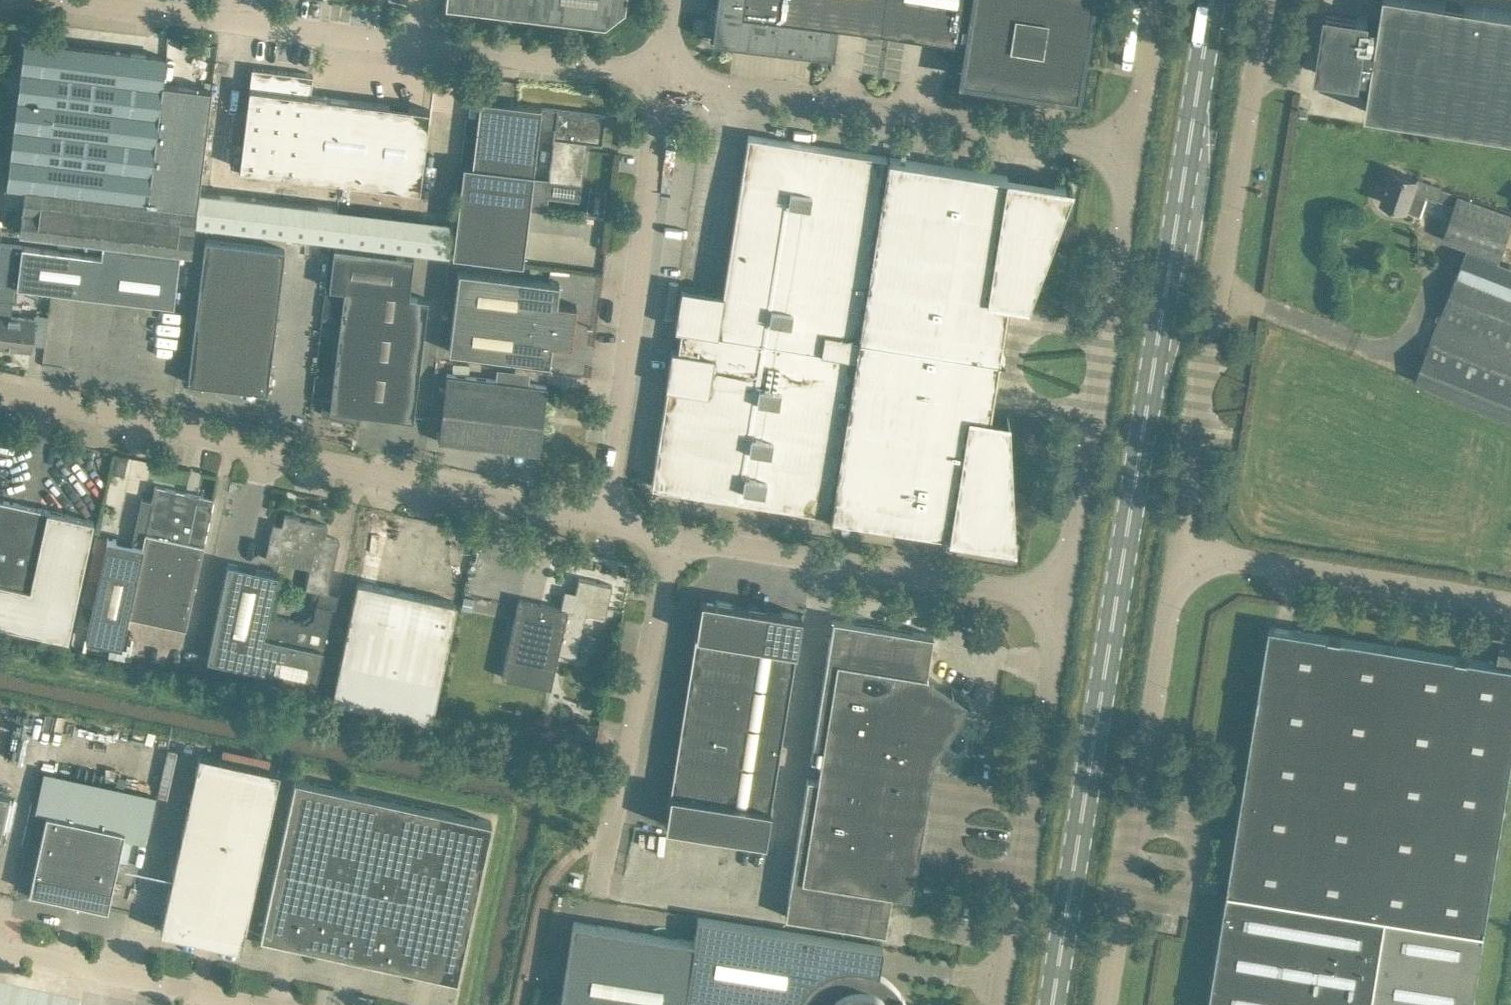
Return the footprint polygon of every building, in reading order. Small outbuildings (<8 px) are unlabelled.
[(445,3),(604,22),(624,6),(625,0),(445,0),(445,3)] [(898,33),(902,0),(717,0),(714,30),(722,41),(794,49),(794,48),(804,49),(804,50),(828,53),(834,49),(837,24),(898,33)] [(898,33),(931,37),(947,40),(945,51),(949,57),(964,59),(970,60),(981,75),(980,80),(1076,96),(1091,0),(902,0),(898,33)] [(1510,134),(1510,10),(1446,0),(1384,0),(1380,24),(1368,22),(1369,18),(1327,12),(1318,73),(1359,79),(1360,75),(1372,77),(1366,111),(1510,134)] [(24,39),(7,184),(25,186),(19,232),(39,235),(104,243),(180,252),(191,253),(195,224),(197,206),(199,191),(212,88),(163,82),(166,57),(24,39)] [(252,67),(250,86),(240,167),(420,190),(429,111),(430,109),(310,94),(313,74),(252,67)] [(480,99),(478,119),(472,164),(464,163),(452,254),(523,262),(534,172),(539,125),(555,127),(549,179),(562,181),(582,183),(587,140),(602,142),(605,114),(480,99)] [(829,518),(830,518),(888,153),(887,152),(887,157),(748,135),(723,293),(681,286),(675,327),(681,328),(678,349),(672,348),(666,386),(668,386),(652,485),(830,514),(829,518)] [(888,153),(830,518),(831,518),(831,514),(1013,543),(1013,545),(1015,546),(1009,417),(1007,417),(1007,419),(989,416),(1001,339),(1007,299),(1026,301),(1025,304),(1027,304),(1072,184),(1071,184),(1070,185),(888,157),(889,153),(888,153)] [(1506,232),(1510,219),(1510,212),(1455,192),(1441,187),(1393,170),(1382,201),(1420,214),(1427,195),(1455,204),(1443,239),(1468,249),(1458,276),(1417,380),(1510,417),(1510,266),(1496,260),(1506,232)] [(588,212),(606,214),(610,188),(592,186),(588,212)] [(205,238),(190,362),(188,382),(268,392),(285,248),(205,238)] [(103,254),(0,242),(0,298),(16,300),(18,285),(173,305),(180,252),(104,243),(103,254)] [(331,398),(323,397),(321,413),(359,422),(360,412),(413,418),(428,297),(409,295),(414,255),(335,246),(330,285),(344,287),(331,398)] [(449,350),(530,360),(550,362),(552,342),(572,344),(577,304),(557,302),(559,282),(459,269),(449,350)] [(568,272),(568,285),(596,287),(597,273),(568,272)] [(31,344),(35,318),(11,315),(13,300),(16,301),(16,300),(0,298),(0,344),(31,348),(31,344)] [(438,441),(538,453),(546,385),(447,373),(438,441)] [(117,456),(113,471),(124,474),(128,459),(117,456)] [(86,638),(120,645),(127,614),(185,627),(214,498),(155,485),(144,535),(142,535),(133,540),(132,544),(108,538),(86,638)] [(68,638),(94,519),(0,499),(0,623),(68,638)] [(266,558),(279,561),(283,546),(314,552),(306,587),(328,592),(339,539),(325,536),(327,524),(305,519),(305,521),(299,520),(300,517),(285,513),(280,534),(271,532),(266,558)] [(313,696),(324,648),(333,607),(316,604),(314,617),(304,623),(268,615),(278,573),(228,562),(207,658),(256,669),(254,683),(313,696)] [(501,676),(531,683),(551,687),(558,652),(576,656),(586,614),(605,618),(612,584),(579,577),(575,594),(564,592),(561,607),(519,598),(515,617),(501,676)] [(332,700),(431,722),(457,602),(358,580),(332,700)] [(464,596),(461,608),(470,610),(473,598),(464,596)] [(701,597),(695,634),(729,640),(735,603),(701,597)] [(768,608),(735,603),(729,640),(762,645),(768,608)] [(762,645),(796,650),(801,614),(768,608),(762,645)] [(833,618),(811,757),(821,759),(818,778),(808,776),(785,916),(885,932),(891,892),(911,895),(924,815),(904,812),(914,754),(933,757),(969,702),(927,674),(933,634),(833,618)] [(1210,1004),(1474,1004),(1510,776),(1510,650),(1500,648),(1498,661),(1271,625),(1210,1004)] [(695,634),(689,674),(789,690),(796,650),(762,645),(729,640),(695,634)] [(689,674),(683,713),(783,729),(789,690),(689,674)] [(683,713),(676,753),(777,769),(783,729),(683,713)] [(199,752),(165,910),(160,930),(241,947),(279,770),(199,752)] [(676,753),(670,792),(770,808),(777,769),(676,753)] [(260,935),(457,978),(491,820),(295,777),(260,935)] [(9,792),(0,790),(0,832),(9,792)] [(770,808),(670,792),(665,824),(765,840),(770,808)] [(47,812),(33,876),(28,896),(49,895),(108,908),(125,829),(47,812)] [(715,1004),(906,1004),(905,1001),(904,998),(902,995),(897,989),(894,985),(890,982),(887,979),(883,976),(879,974),(883,946),(698,916),(694,940),(685,1000),(715,1004)] [(685,1000),(694,940),(574,921),(560,1004),(684,1004),(685,1000)] [(0,990),(0,1004),(67,1004),(0,990)]
